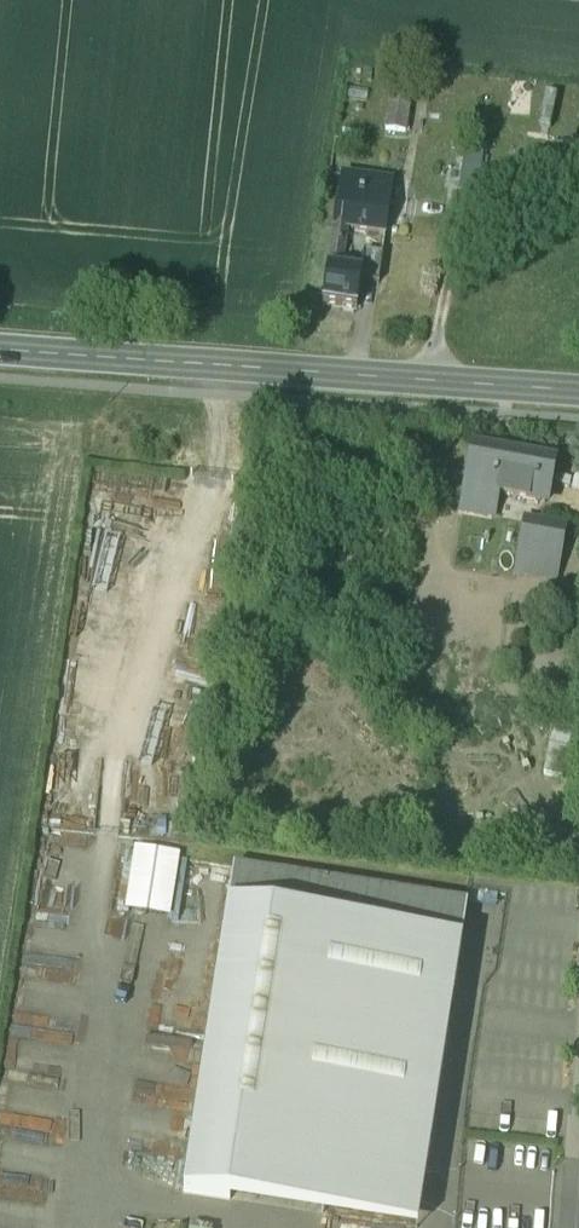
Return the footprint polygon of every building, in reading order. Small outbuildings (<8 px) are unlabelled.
[(393,103),(386,151),(399,153),(406,105),(393,103)] [(486,178),(463,175),(458,214),(481,216),(486,178)] [(393,204),(343,197),(340,219),(390,227),(393,204)] [(340,219),(338,219),(334,248),(348,250),(386,255),(390,227),(340,219)] [(348,250),(334,248),(328,290),(342,292),(348,250)] [(382,277),(364,274),(363,285),(355,284),(354,294),(362,295),(361,303),(378,305),(382,277)] [(342,292),(328,290),(323,326),(357,331),(361,303),(362,295),(354,294),(342,292)] [(554,484),(476,469),(464,529),(493,535),(498,514),(546,523),(554,484)] [(563,549),(527,541),(518,591),(553,598),(563,549)] [(183,864),(123,861),(120,924),(180,927),(183,864)] [(467,915),(233,878),(228,915),(461,952),(467,915)] [(461,952),(228,915),(196,1118),(430,1154),(461,952)] [(196,1118),(183,1202),(353,1227),(418,1227),(430,1154),(196,1118)]
